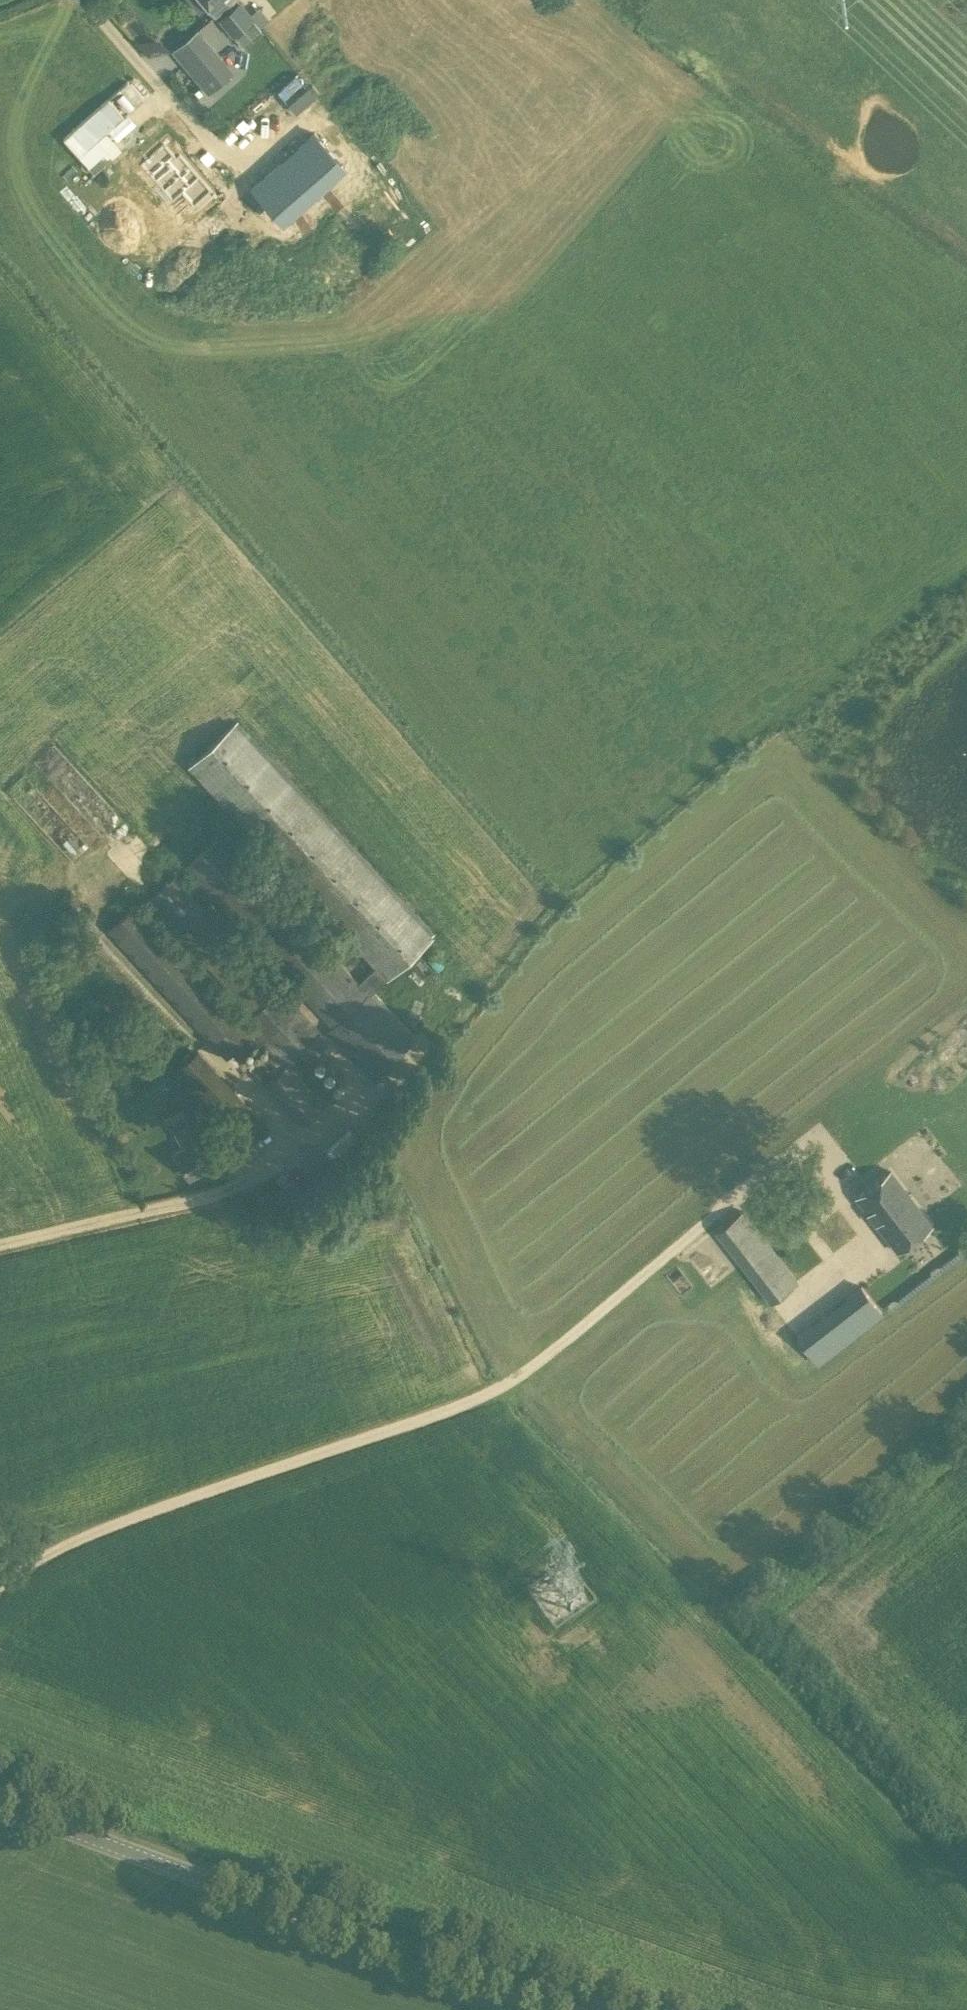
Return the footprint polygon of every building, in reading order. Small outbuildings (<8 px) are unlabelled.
[(199,12),(207,5),(215,14),(232,0),(188,0),(199,12)] [(239,3),(219,20),(232,35),(233,36),(253,20),(252,18),(239,3)] [(197,28),(171,50),(187,70),(207,94),(234,72),(197,28)] [(108,97),(63,137),(93,172),(111,156),(97,140),(124,116),(108,97)] [(278,165),(251,188),(276,216),(290,204),(285,199),(299,187),(303,192),(339,160),(314,132),(313,133),(298,147),(304,154),(313,164),(295,180),(280,163),(278,165)] [(146,159),(191,209),(217,185),(173,135),(146,159)] [(376,1074),(412,1039),(369,993),(383,980),(384,981),(431,937),(233,724),(186,768),(202,785),(373,969),(359,982),(220,832),(183,867),(180,865),(172,873),(174,875),(147,900),(252,1014),(245,1021),(140,908),(136,903),(108,929),(226,1057),(253,1033),(266,1048),(247,1064),(299,1122),(337,1089),(307,1055),(327,1037),(186,883),(191,876),(376,1074)] [(930,1224),(890,1171),(856,1197),(897,1250),(930,1224)] [(721,1223),(774,1291),(793,1276),(741,1208),(721,1223)] [(793,1244),(804,1235),(796,1225),(785,1234),(793,1244)] [(882,1311),(861,1285),(796,1336),(817,1362),(882,1311)]
